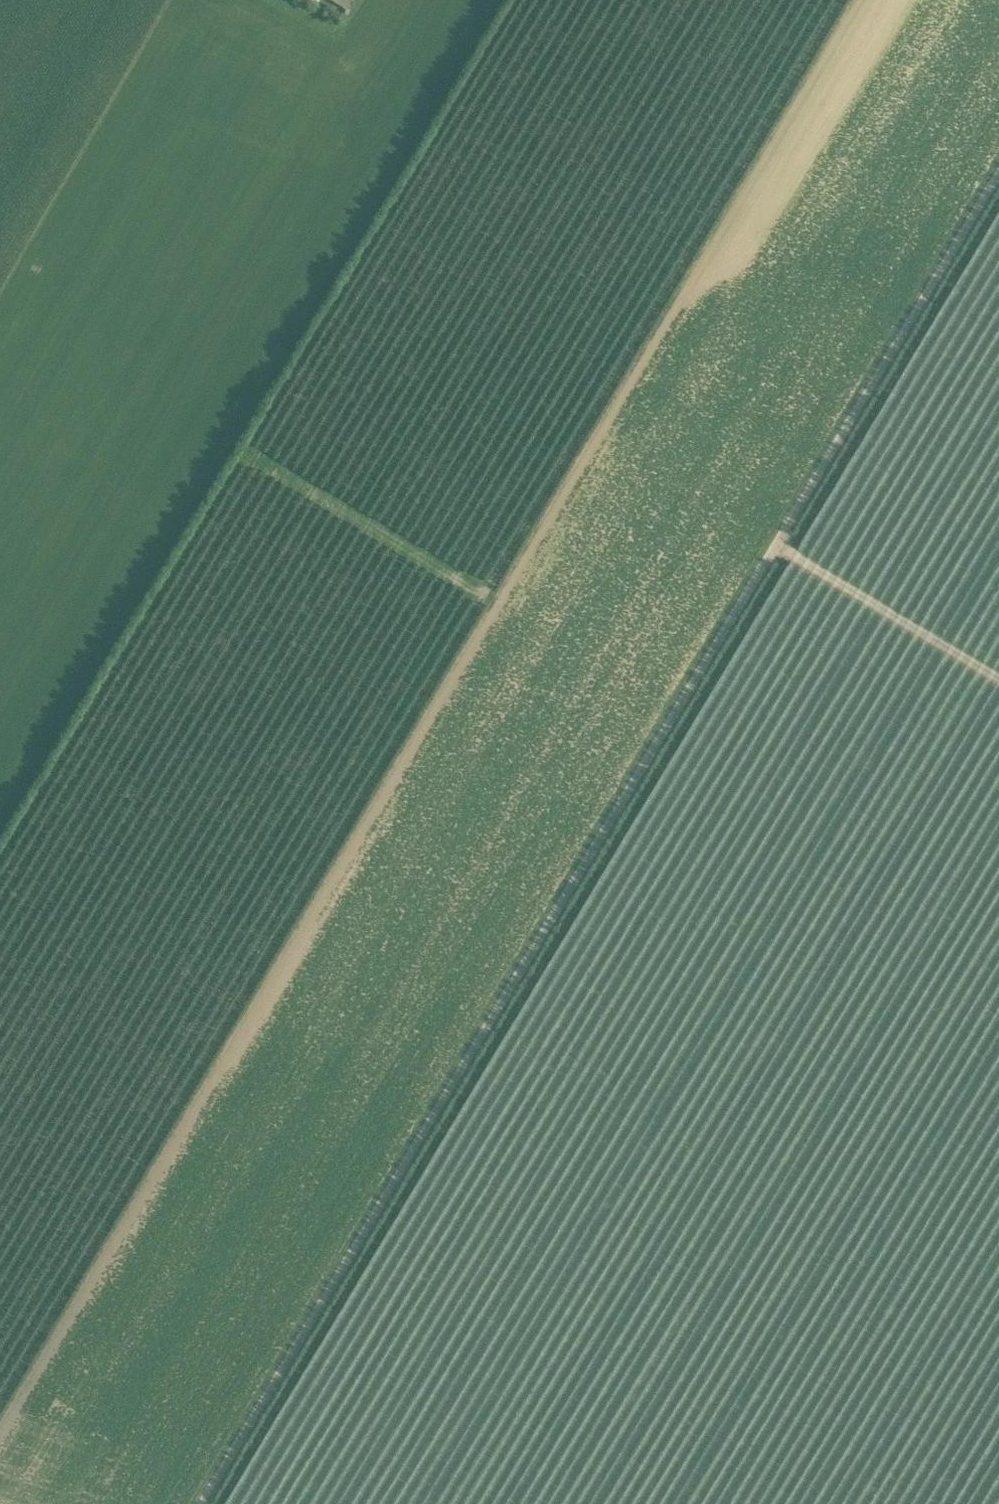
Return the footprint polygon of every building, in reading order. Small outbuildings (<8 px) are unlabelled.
[(346,10),(352,0),(330,0),(346,10)]
